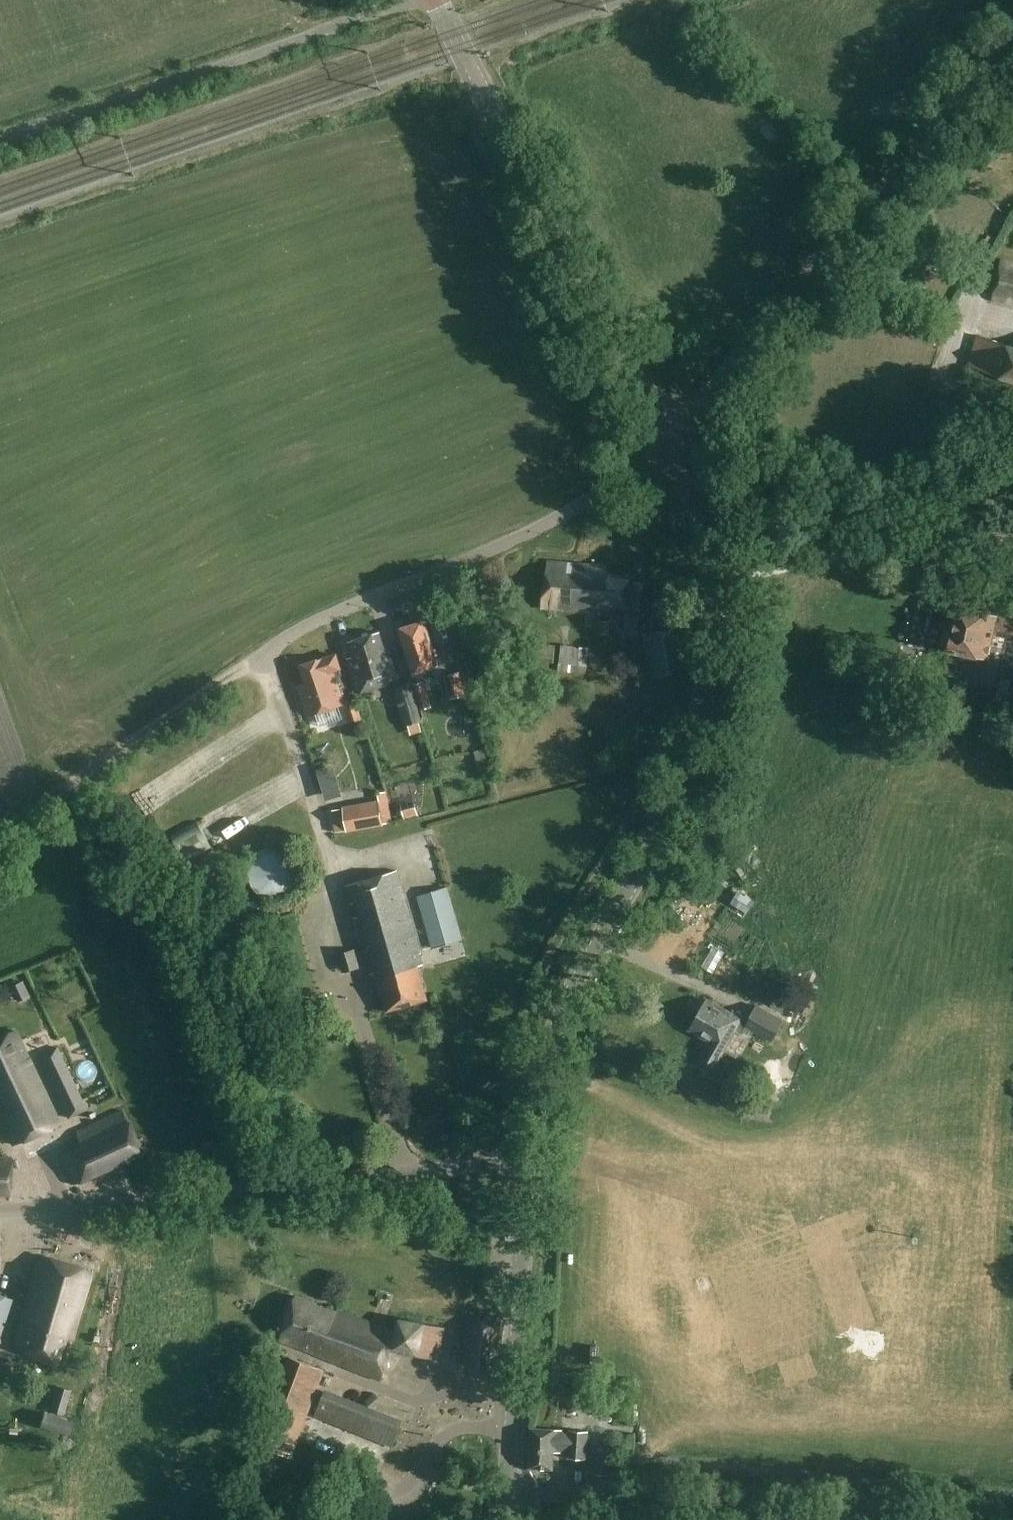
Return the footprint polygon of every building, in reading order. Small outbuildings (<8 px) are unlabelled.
[(993,301),(1012,306),(1012,262),(1003,260),(993,301)] [(976,338),(967,366),(1012,382),(1012,350),(976,338)] [(925,385),(957,397),(963,381),(931,369),(925,385)] [(632,578),(605,575),(606,567),(546,561),(540,609),(586,614),(587,604),(627,609),(624,631),(642,633),(649,677),(685,671),(678,627),(651,632),(656,584),(631,581),(632,578)] [(997,615),(958,606),(952,630),(948,629),(943,633),(941,643),(943,649),(947,650),(942,672),(992,685),(994,677),(1012,682),(1012,616),(998,612),(997,615)] [(610,622),(600,621),(600,634),(609,635),(610,622)] [(422,622),(399,630),(413,675),(437,667),(422,622)] [(399,681),(388,647),(385,648),(380,631),(348,641),(353,657),(347,660),(359,695),(399,681)] [(529,663),(543,665),(542,678),(553,679),(554,666),(556,646),(531,643),(529,663)] [(577,664),(587,665),(588,649),(579,648),(577,664)] [(343,704),(332,672),(341,669),(337,656),(301,668),(308,686),(299,689),(308,715),(343,704)] [(558,670),(571,671),(571,663),(559,662),(558,670)] [(473,701),(465,670),(444,675),(451,699),(466,695),(468,702),(473,701)] [(411,682),(419,710),(431,706),(422,675),(411,678),(412,682),(411,682)] [(419,710),(411,682),(394,687),(405,725),(422,720),(419,710)] [(311,737),(320,771),(331,768),(322,734),(311,737)] [(475,751),(479,764),(488,762),(484,748),(475,751)] [(144,798),(156,788),(149,779),(136,790),(144,798)] [(334,833),(384,825),(384,822),(393,821),(388,792),(376,794),(377,799),(367,801),(364,782),(339,786),(343,806),(341,806),(342,807),(330,809),(334,833)] [(255,807),(276,799),(272,789),(251,798),(255,807)] [(422,807),(408,811),(411,823),(425,818),(422,807)] [(266,900),(271,901),(275,902),(279,901),(283,900),(287,899),(291,896),(294,893),(297,890),(299,886),(301,882),(301,878),(302,874),(301,869),(300,865),(298,861),(295,858),(292,855),(289,852),(285,850),(281,849),(277,848),(272,848),(268,849),(264,850),(260,852),(257,855),(254,858),(251,862),(249,865),(248,870),(248,874),(248,878),(249,882),(250,887),(253,890),(255,894),(259,896),(262,899),(266,900)] [(350,905),(355,904),(359,917),(354,919),(368,970),(372,980),(377,979),(388,1012),(429,1001),(419,968),(424,966),(396,871),(344,886),(350,905)] [(447,886),(417,895),(432,949),(462,940),(447,886)] [(747,1027),(773,1042),(785,1022),(757,1006),(749,1020),(709,997),(690,1030),(710,1043),(699,1062),(714,1071),(737,1031),(742,1034),(747,1027)] [(14,1146),(58,1124),(13,1032),(0,1039),(0,1118),(14,1146)] [(88,1109),(58,1047),(38,1056),(68,1118),(88,1109)] [(143,1156),(141,1151),(149,1148),(143,1136),(136,1139),(128,1122),(66,1151),(58,1155),(72,1186),(80,1183),(81,1184),(143,1156)] [(9,1198),(9,1158),(0,1158),(0,1198),(9,1198)] [(130,1177),(145,1191),(158,1176),(143,1163),(130,1177)] [(467,1189),(457,1209),(481,1222),(491,1202),(467,1189)] [(66,1340),(71,1342),(94,1272),(42,1256),(12,1348),(59,1363),(66,1340)] [(0,1295),(0,1342),(15,1300),(0,1295)] [(399,1318),(396,1330),(298,1296),(279,1340),(339,1366),(381,1380),(390,1349),(421,1356),(438,1360),(446,1330),(399,1318)] [(461,1364),(498,1370),(506,1325),(469,1319),(461,1364)] [(8,1376),(12,1363),(0,1359),(0,1373),(8,1376)] [(291,1359),(258,1444),(291,1457),(324,1372),(291,1359)] [(71,1391),(56,1387),(49,1412),(65,1416),(71,1391)] [(315,1416),(393,1447),(404,1419),(326,1389),(315,1416)] [(52,1418),(49,1431),(82,1439),(85,1426),(52,1418)] [(561,1453),(561,1452),(568,1452),(568,1459),(586,1460),(588,1431),(569,1430),(569,1445),(562,1445),(563,1430),(530,1428),(527,1469),(554,1471),(555,1453),(561,1453)] [(612,1475),(613,1448),(598,1447),(597,1474),(612,1475)]
